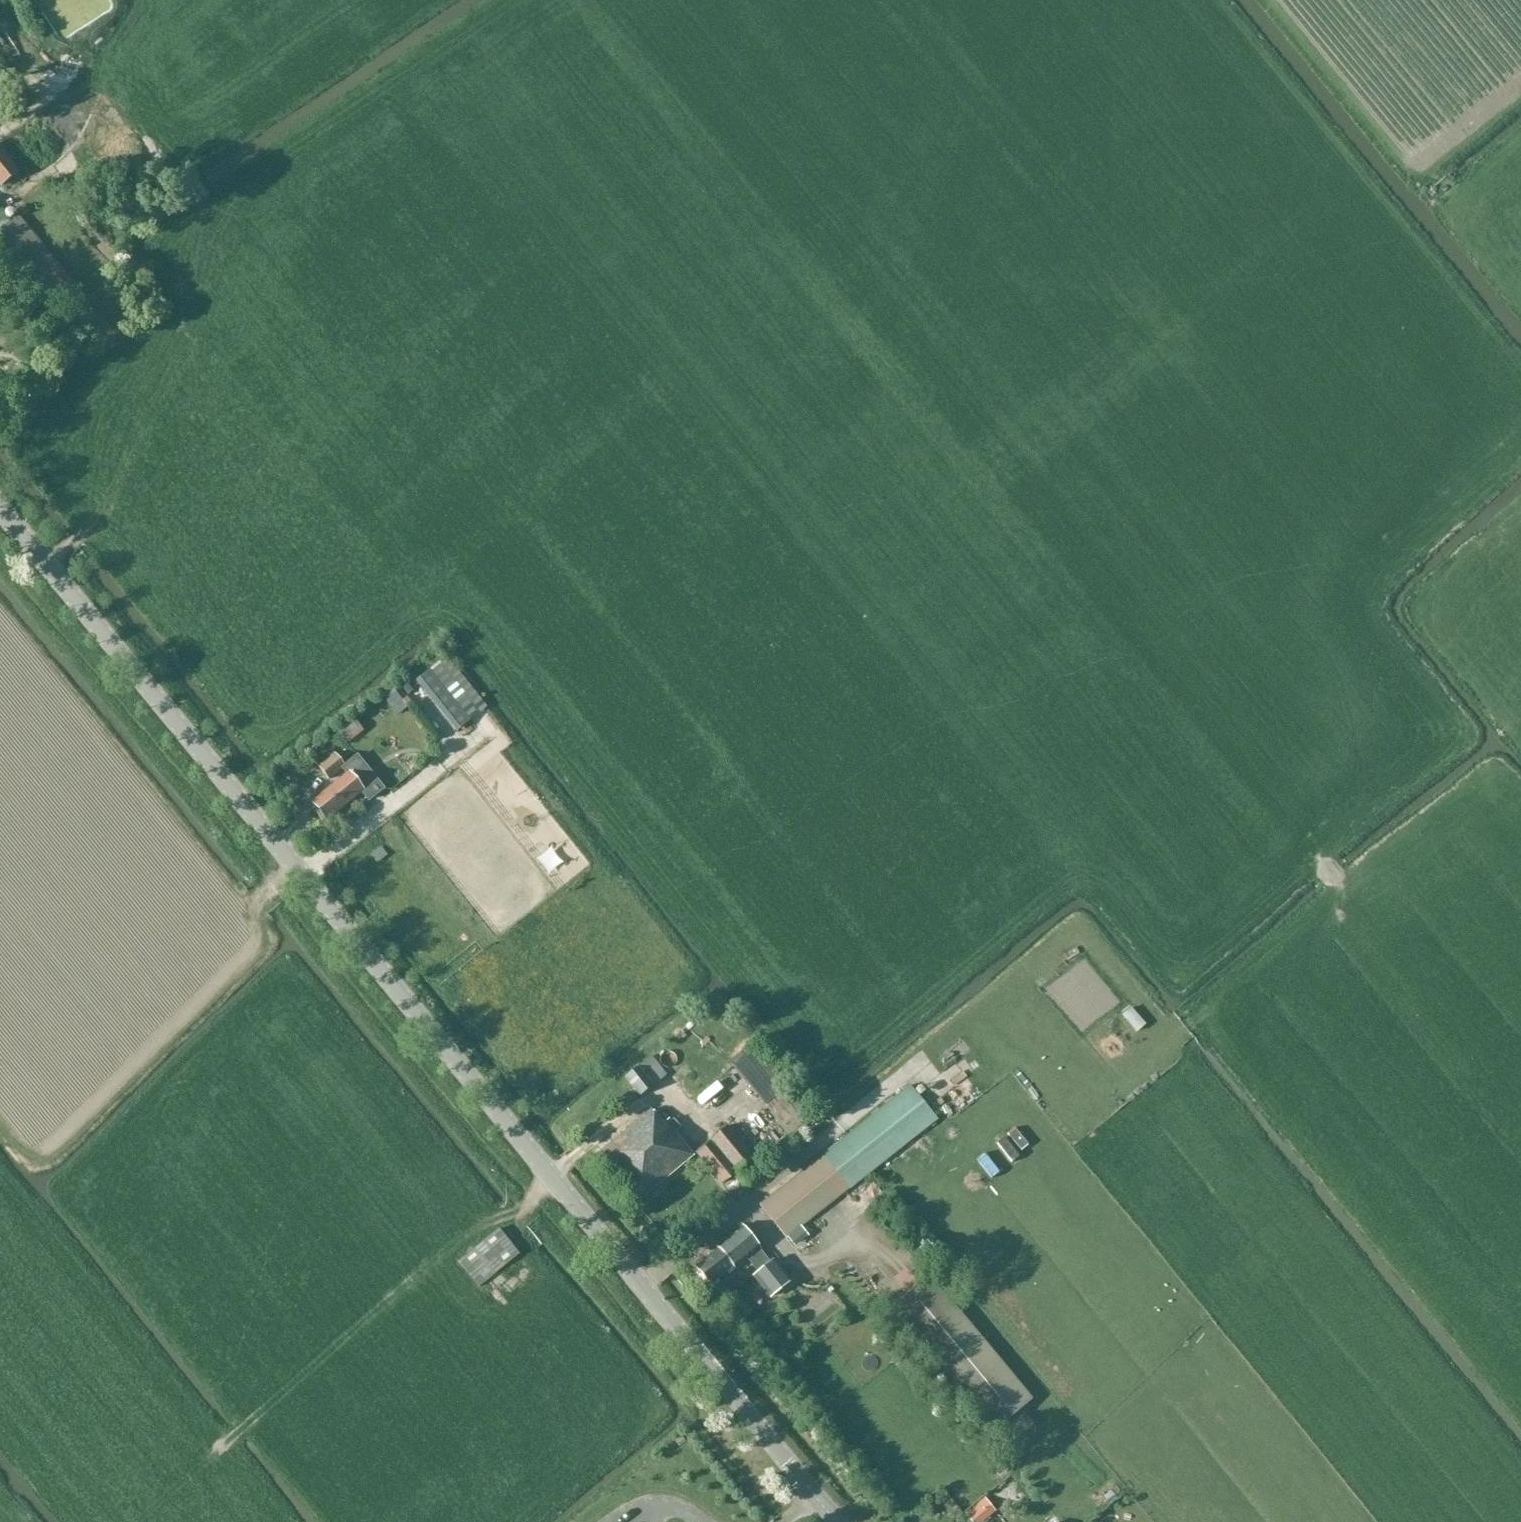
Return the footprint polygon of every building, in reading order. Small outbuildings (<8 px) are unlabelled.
[(21,173),(1,145),(0,145),(0,185),(1,187),(21,173)] [(10,249),(51,300),(72,282),(19,217),(9,225),(0,214),(0,237),(10,249)] [(442,667),(432,674),(421,682),(459,728),(469,719),(440,684),(449,676),(442,667)] [(392,688),(382,696),(398,716),(408,708),(392,688)] [(352,717),(336,730),(348,744),(364,731),(352,717)] [(435,728),(427,734),(440,751),(448,744),(435,728)] [(356,757),(344,767),(334,754),(318,767),(333,786),(312,803),(327,820),(361,792),(368,801),(383,789),(356,757)] [(730,1060),(734,1066),(752,1053),(755,1050),(750,1044),(730,1060)] [(640,1098),(666,1076),(651,1058),(625,1078),(640,1098)] [(849,1190),(936,1120),(909,1086),(822,1156),(849,1190)] [(674,1118),(667,1124),(665,1122),(662,1123),(651,1111),(601,1154),(639,1201),(694,1156),(675,1134),(682,1129),(674,1118)] [(727,1126),(735,1136),(747,1126),(739,1116),(727,1126)] [(763,1170),(759,1164),(727,1127),(695,1154),(722,1184),(736,1171),(746,1185),(763,1170)] [(802,1227),(849,1190),(822,1156),(760,1206),(786,1240),(788,1239),(792,1244),(807,1233),(802,1227)] [(732,1267),(734,1270),(747,1260),(757,1272),(751,1276),(771,1299),(792,1281),(773,1258),(767,1263),(758,1252),(759,1250),(740,1227),(716,1248),(718,1250),(696,1267),(711,1284),(732,1267)] [(480,1289),(507,1265),(519,1255),(498,1229),(474,1249),(472,1248),(457,1262),(480,1289)] [(1032,1400),(930,1277),(931,1276),(917,1260),(893,1279),(908,1297),(891,1311),(992,1433),(994,1431),(1007,1448),(1032,1426),(1019,1411),(1032,1400)] [(1004,1489),(997,1495),(1005,1504),(1013,1497),(1004,1489)]
